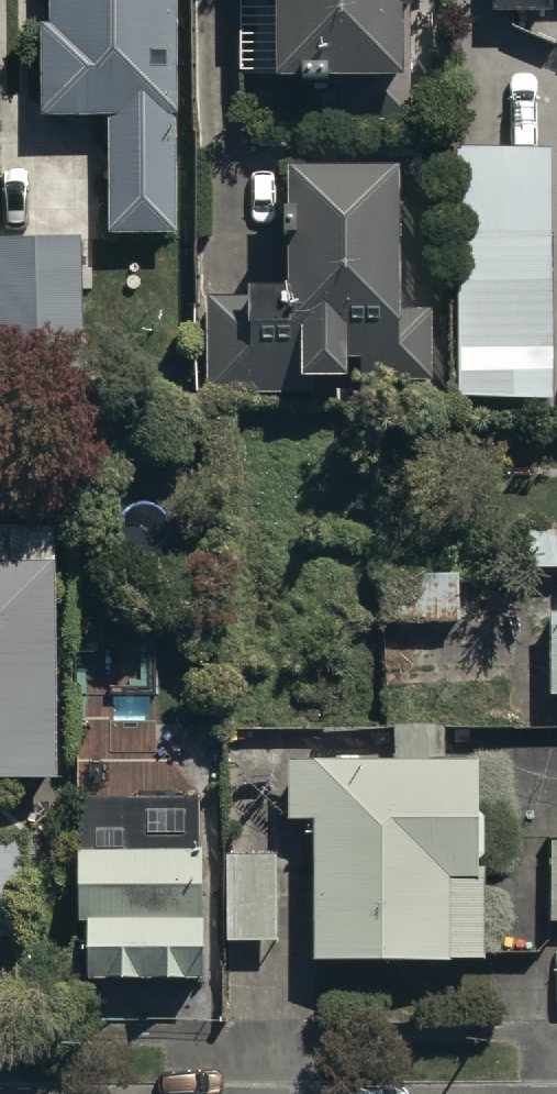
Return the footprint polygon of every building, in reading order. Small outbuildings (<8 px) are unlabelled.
[(172,0),(47,0),(47,18),(38,18),(39,109),(107,108),(109,228),(175,227),(172,0)] [(273,60),(338,60),(338,111),(408,111),(408,0),(273,0),(273,60)] [(491,3),(513,3),(513,15),(541,15),(541,5),(549,5),(549,0),(491,0),(491,3)] [(453,142),(455,391),(553,390),(551,141),(453,142)] [(396,149),(285,152),(288,269),(246,269),(246,286),(206,287),(208,387),(317,385),(317,373),(432,370),(431,300),(399,300),(396,149)] [(77,229),(0,230),(0,377),(79,376),(77,229)] [(525,523),(525,560),(556,560),(556,523),(525,523)] [(53,526),(0,527),(0,777),(58,776),(53,526)] [(458,567),(379,567),(380,614),(457,615),(458,567)] [(548,604),(548,687),(556,687),(556,604),(548,604)] [(475,860),(475,751),(442,752),(442,721),(392,721),(392,750),(286,751),(287,810),(312,810),(312,950),(482,949),(482,860),(475,860)] [(548,832),(549,915),(556,915),(556,832),(548,832)] [(0,834),(0,937),(29,937),(28,834),(0,834)] [(200,973),(199,842),(54,843),(55,974),(200,973)] [(271,935),(270,848),(225,848),(226,935),(271,935)]
